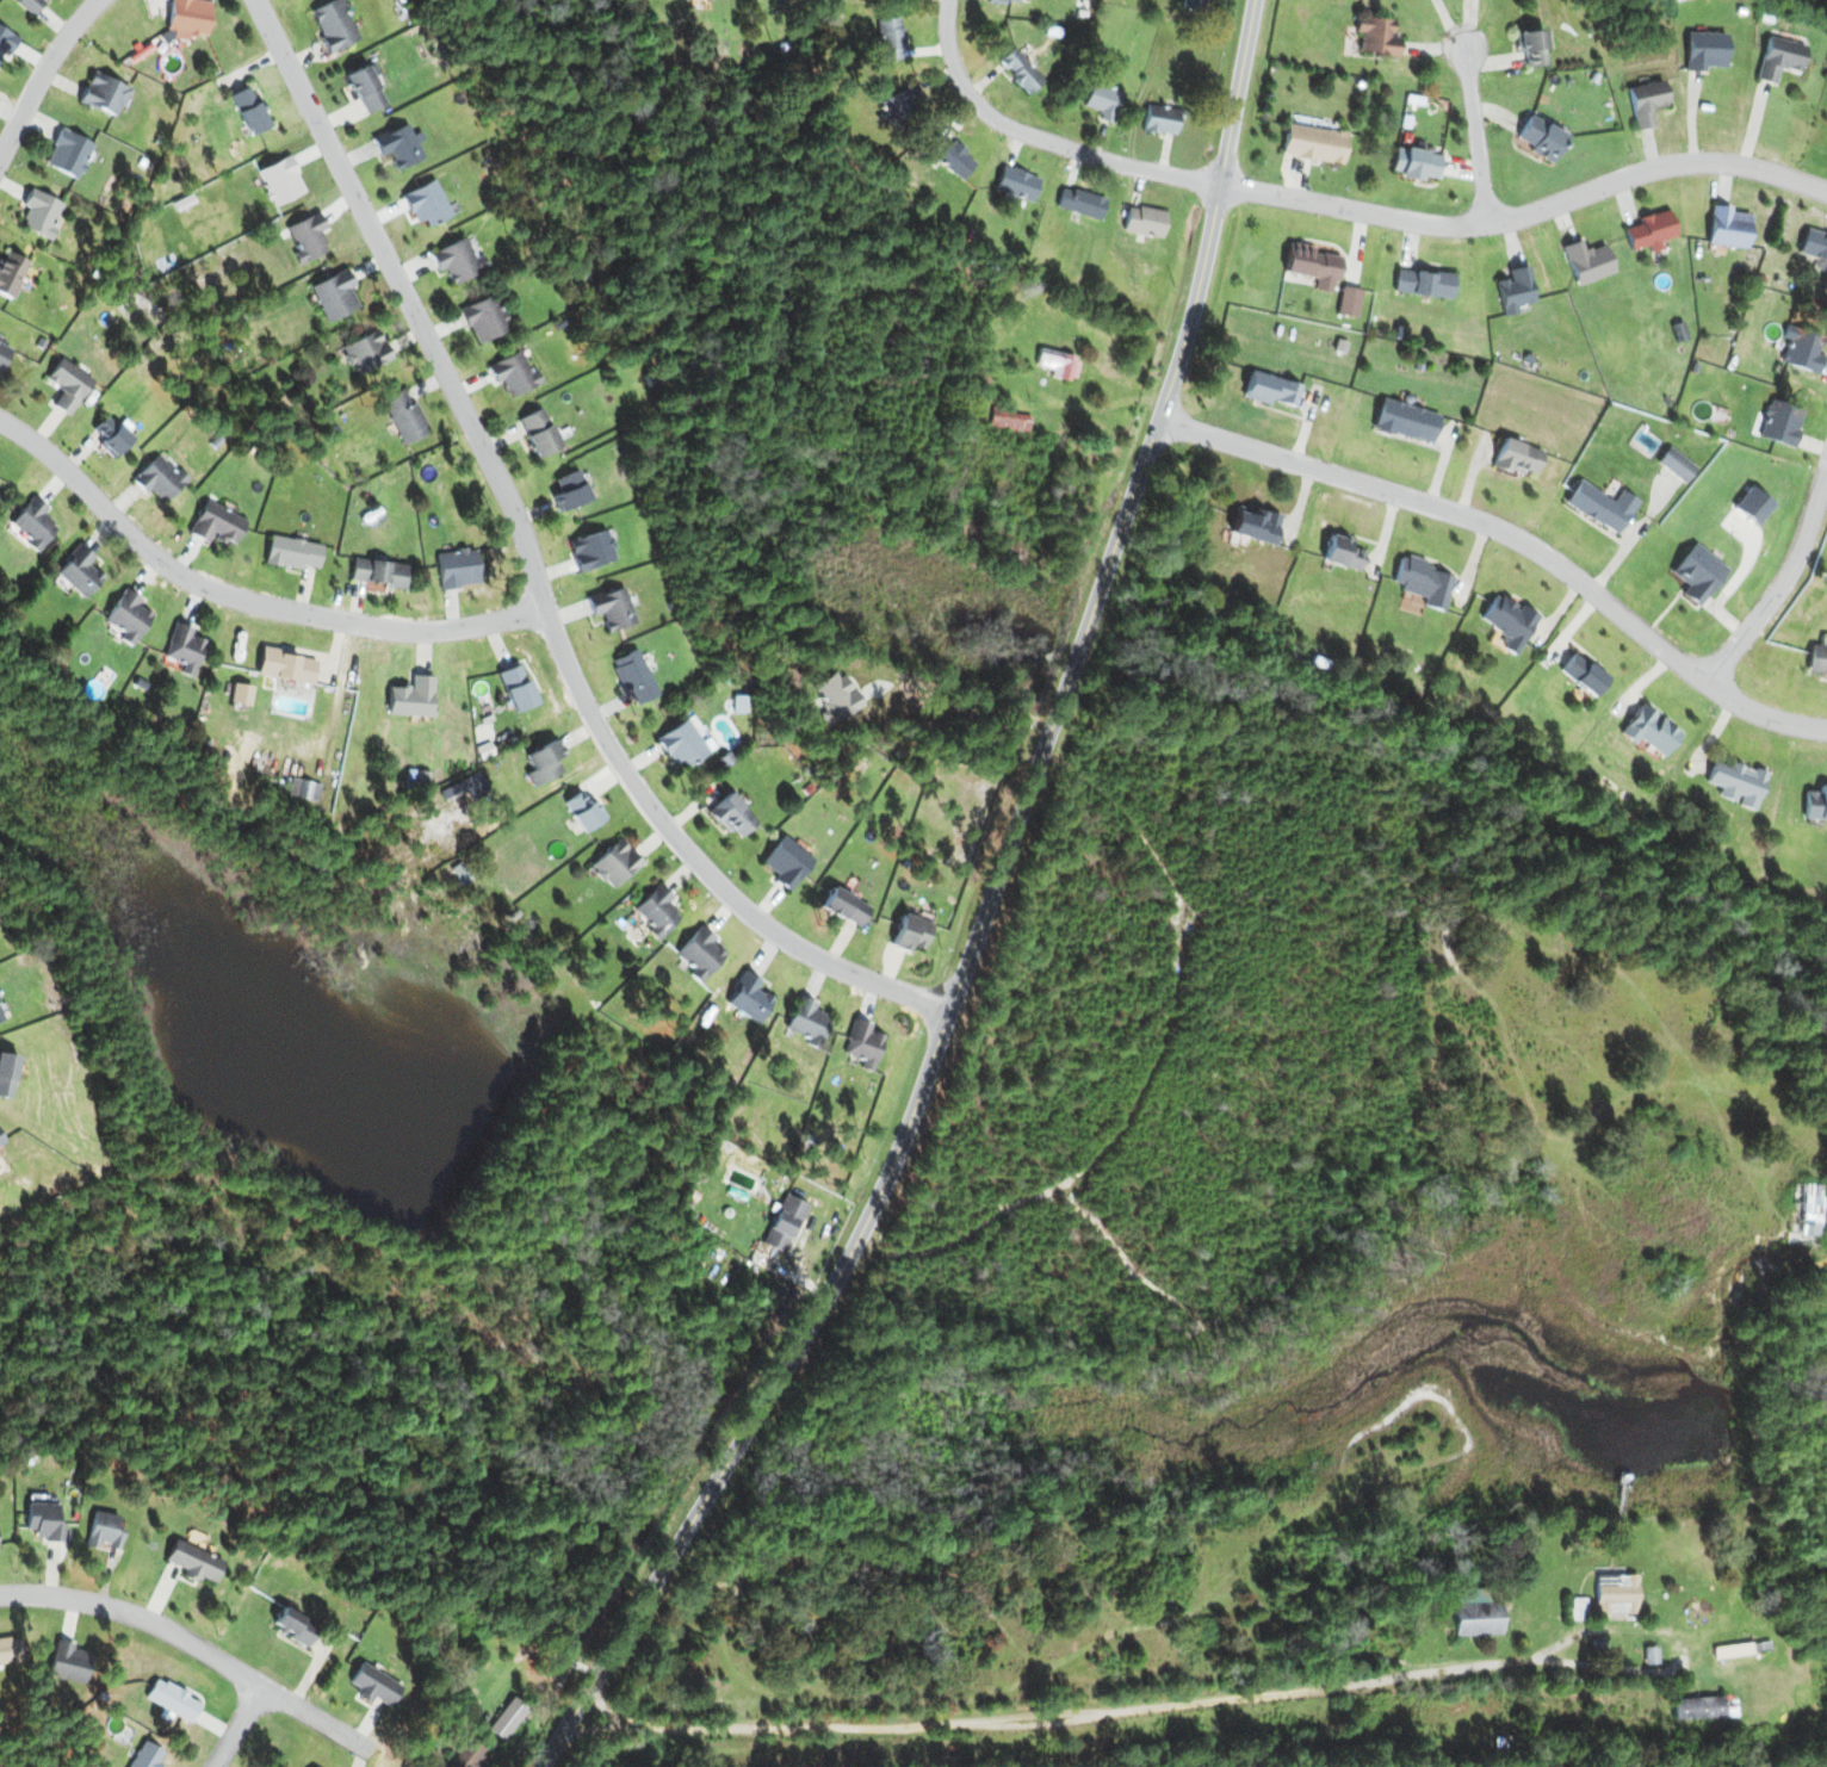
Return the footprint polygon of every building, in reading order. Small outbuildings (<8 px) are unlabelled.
[(33,13),(41,0),(13,0),(33,13)] [(205,0),(167,0),(163,29),(201,34),(205,0)] [(325,52),(355,39),(337,0),(330,0),(307,10),(325,52)] [(1182,8),(1202,11),(1204,0),(1183,0),(1182,8)] [(1361,54),(1398,57),(1400,35),(1395,35),(1396,19),(1356,16),(1354,31),(1363,32),(1361,54)] [(877,19),(878,61),(903,60),(902,18),(877,19)] [(1545,65),(1542,30),(1518,32),(1521,67),(1545,65)] [(1685,70),(1727,70),(1727,33),(1685,33),(1685,70)] [(1806,47),(1767,35),(1753,78),(1774,85),(1779,67),(1798,73),(1806,47)] [(1042,79),(1012,47),(996,62),(1026,93),(1042,79)] [(340,76),(361,115),(383,103),(363,64),(340,76)] [(79,99),(111,118),(128,90),(95,70),(79,99)] [(1079,105),(1098,112),(1096,118),(1109,123),(1121,92),(1089,80),(1079,105)] [(1649,109),(1668,105),(1663,80),(1624,89),(1633,131),(1653,127),(1649,109)] [(267,123),(244,84),(220,99),(243,137),(267,123)] [(917,119),(908,91),(877,101),(886,128),(917,119)] [(1170,105),(1141,105),(1141,134),(1170,134),(1170,105)] [(1546,162),(1563,142),(1530,115),(1513,135),(1546,162)] [(378,156),(384,153),(392,171),(421,158),(405,124),(371,140),(378,156)] [(1350,133),(1296,127),(1292,158),(1346,165),(1350,133)] [(90,140),(57,129),(44,168),(77,179),(90,140)] [(961,180),(976,161),(943,135),(928,154),(961,180)] [(1403,180),(1444,178),(1442,150),(1401,153),(1403,180)] [(272,206),(301,188),(281,156),(252,173),(272,206)] [(1026,202),(1036,179),(1002,165),(992,188),(1026,202)] [(449,212),(434,178),(398,194),(414,228),(449,212)] [(1053,206),(1097,221),(1104,200),(1060,185),(1053,206)] [(42,241),(58,203),(28,191),(12,228),(42,241)] [(1159,238),(1163,212),(1124,205),(1119,231),(1159,238)] [(1751,212),(1711,205),(1705,242),(1745,248),(1751,212)] [(1675,235),(1667,209),(1619,226),(1627,251),(1675,235)] [(300,262),(330,247),(313,213),(283,228),(300,262)] [(1805,230),(1799,254),(1826,262),(1826,236),(1805,230)] [(432,253),(449,286),(489,264),(483,252),(474,256),(463,236),(432,253)] [(1561,245),(1574,286),(1613,274),(1604,244),(1583,250),(1580,240),(1561,245)] [(1275,273),(1337,282),(1340,254),(1279,246),(1275,273)] [(2,252),(0,257),(0,300),(7,302),(24,261),(2,252)] [(1507,270),(1509,278),(1493,281),(1500,313),(1537,305),(1528,265),(1507,270)] [(1450,298),(1451,272),(1396,269),(1394,294),(1450,298)] [(309,284),(324,320),(357,306),(342,270),(309,284)] [(508,327),(491,294),(460,308),(477,343),(508,327)] [(1789,321),(1782,336),(1791,339),(1782,361),(1814,374),(1826,344),(1826,337),(1789,321)] [(340,348),(359,376),(391,355),(372,327),(340,348)] [(492,360),(502,395),(534,386),(525,351),(492,360)] [(1052,367),(1051,379),(1075,380),(1076,354),(1035,352),(1034,366),(1052,367)] [(95,381),(63,355),(46,377),(63,390),(52,405),(67,417),(95,381)] [(989,381),(976,364),(965,373),(977,390),(989,381)] [(1290,410),(1296,383),(1242,370),(1235,396),(1290,410)] [(429,433),(408,386),(385,396),(405,444),(429,433)] [(1370,430),(1432,442),(1438,412),(1377,399),(1370,430)] [(1800,406),(1763,400),(1756,441),(1793,447),(1800,406)] [(556,448),(539,408),(514,419),(531,458),(556,448)] [(113,459),(139,433),(123,417),(97,443),(113,459)] [(1490,466),(1536,478),(1544,450),(1498,437),(1490,466)] [(1690,468),(1664,447),(1652,462),(1678,483),(1690,468)] [(142,494),(147,489),(162,503),(184,479),(157,452),(129,481),(142,494)] [(586,501),(576,470),(546,481),(556,511),(586,501)] [(1565,503),(1617,534),(1637,501),(1620,491),(1614,501),(1578,480),(1565,503)] [(42,512),(46,509),(34,494),(4,519),(29,549),(55,527),(42,512)] [(245,521),(204,497),(185,532),(225,555),(245,521)] [(1231,510),(1223,531),(1268,549),(1279,519),(1250,507),(1246,517),(1231,510)] [(567,540),(575,571),(614,561),(607,530),(567,540)] [(1314,563),(1356,574),(1363,546),(1321,535),(1314,563)] [(263,564),(314,571),(317,543),(267,536),(263,564)] [(93,558),(76,542),(50,571),(81,599),(103,576),(89,563),(93,558)] [(433,554),(440,589),(476,582),(469,547),(433,554)] [(1455,574),(1401,555),(1389,589),(1443,608),(1455,574)] [(402,589),(405,564),(349,557),(346,582),(402,589)] [(100,619),(120,632),(116,639),(130,648),(152,614),(135,603),(139,598),(121,586),(100,619)] [(637,621),(625,587),(588,600),(594,616),(605,612),(612,630),(637,621)] [(1501,592),(1481,618),(1508,638),(1500,649),(1512,658),(1539,620),(1501,592)] [(208,639),(178,625),(161,663),(191,677),(208,639)] [(1811,645),(1807,670),(1826,673),(1826,647),(1811,645)] [(310,683),(313,657),(257,649),(253,674),(310,683)] [(614,660),(635,705),(659,693),(637,649),(614,660)] [(1608,677),(1575,651),(1558,671),(1591,697),(1608,677)] [(494,675),(513,711),(535,699),(516,663),(494,675)] [(384,686),(383,714),(430,716),(432,675),(407,674),(407,687),(384,686)] [(1647,740),(1650,755),(1673,750),(1671,740),(1672,739),(1665,708),(1622,716),(1628,744),(1647,740)] [(671,768),(703,753),(687,719),(655,734),(671,768)] [(522,773),(528,786),(559,771),(554,760),(562,756),(552,737),(520,754),(528,770),(522,773)] [(1705,781),(1743,796),(1739,806),(1752,811),(1766,775),(1715,755),(1705,781)] [(284,794),(314,802),(319,785),(289,776),(284,794)] [(1815,783),(1814,792),(1804,791),(1799,816),(1826,821),(1826,785),(1815,783)] [(577,834),(600,819),(583,793),(560,808),(577,834)] [(776,885),(791,893),(811,856),(775,837),(761,865),(781,875),(776,885)] [(604,889),(635,864),(614,838),(583,863),(604,889)] [(870,906),(824,886),(815,908),(860,928),(870,906)] [(643,936),(675,925),(663,888),(630,899),(643,936)] [(929,920),(893,915),(888,948),(924,953),(929,920)] [(710,929),(676,934),(683,981),(717,975),(710,929)] [(719,1000),(751,1024),(769,1001),(752,987),(756,981),(742,971),(719,1000)] [(812,1047),(829,1016),(792,996),(776,1027),(812,1047)] [(860,1061),(858,1068),(872,1073),(886,1032),(854,1022),(842,1055),(860,1061)] [(1793,1241),(1818,1241),(1818,1185),(1793,1185),(1793,1241)] [(808,1204),(785,1193),(761,1243),(785,1254),(808,1204)] [(61,1504),(22,1502),(21,1529),(30,1529),(30,1540),(59,1542),(61,1504)] [(116,1512),(84,1512),(84,1548),(116,1548),(116,1512)] [(187,1570),(186,1575),(214,1586),(224,1560),(169,1538),(160,1559),(187,1570)] [(1567,1617),(1633,1617),(1632,1574),(1589,1575),(1589,1598),(1567,1598),(1567,1617)] [(1452,1638),(1501,1635),(1499,1587),(1450,1589),(1452,1638)] [(268,1623),(300,1648),(314,1629),(282,1604),(268,1623)] [(60,1641),(51,1674),(88,1684),(97,1651),(60,1641)] [(1754,1662),(1752,1643),(1712,1647),(1714,1666),(1754,1662)] [(358,1691),(358,1692),(380,1709),(395,1688),(355,1659),(341,1678),(358,1691)] [(189,1724),(202,1705),(159,1677),(146,1696),(189,1724)] [(505,1741),(528,1708),(512,1697),(489,1730),(505,1741)] [(1721,1698),(1686,1698),(1686,1716),(1721,1716),(1721,1698)] [(470,1734),(447,1766),(472,1766),(487,1746),(470,1734)] [(167,1753),(148,1741),(132,1766),(158,1766),(167,1753)]
